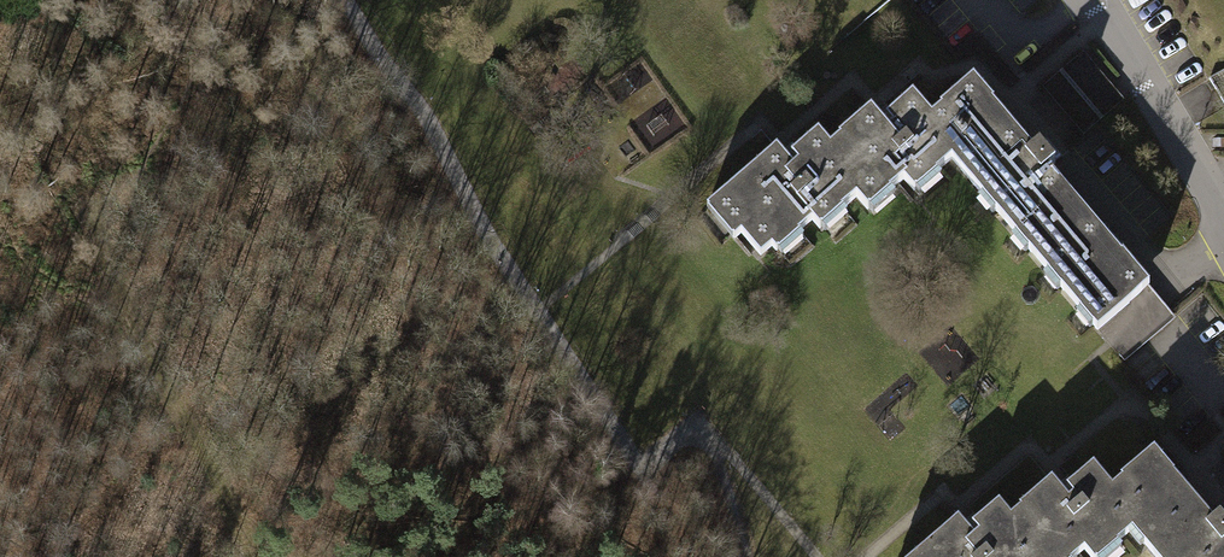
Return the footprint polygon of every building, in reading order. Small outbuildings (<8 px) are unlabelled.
[(1124,102),(1082,54),(1040,89),(1082,138),(1103,120),(1124,102)] [(1208,79),(1223,106),(1223,69),(1208,79)] [(911,191),(945,161),(1095,332),(1148,286),(1040,163),(968,81),(927,117),(905,92),(880,114),(872,121),(863,111),(822,147),(809,133),(786,153),(779,159),(767,145),(697,206),(720,232),(740,214),(742,216),(742,217),(771,250),(806,220),(813,227),(845,198),(855,209),(895,173),(911,191)] [(1128,531),(1151,556),(1223,556),(1223,534),(1151,451),(1110,487),(1089,462),(1064,484),(1056,491),(1047,481),(1005,517),(992,503),(971,522),(963,529),(951,515),(902,556),(1063,556),(1078,544),(1090,556),(1099,556),(1128,531)]
